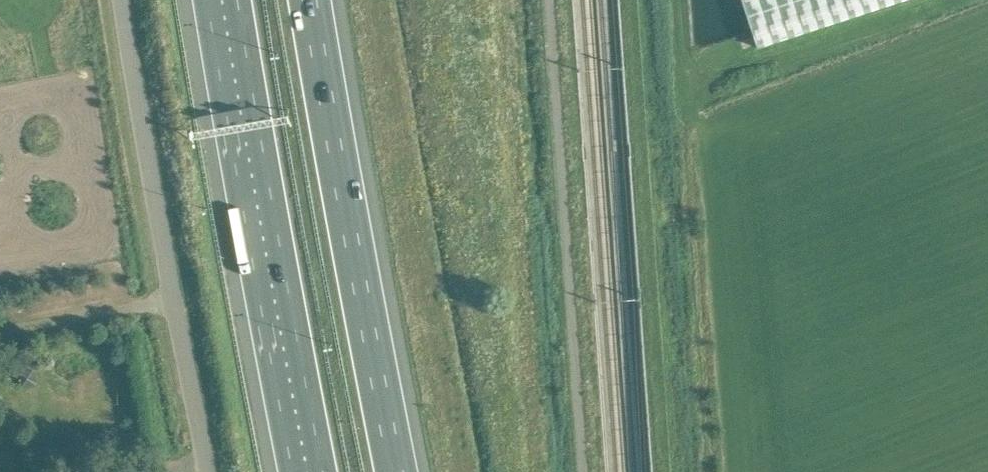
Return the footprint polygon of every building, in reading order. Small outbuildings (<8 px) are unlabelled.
[(757,46),(899,0),(742,0),(757,46)]
